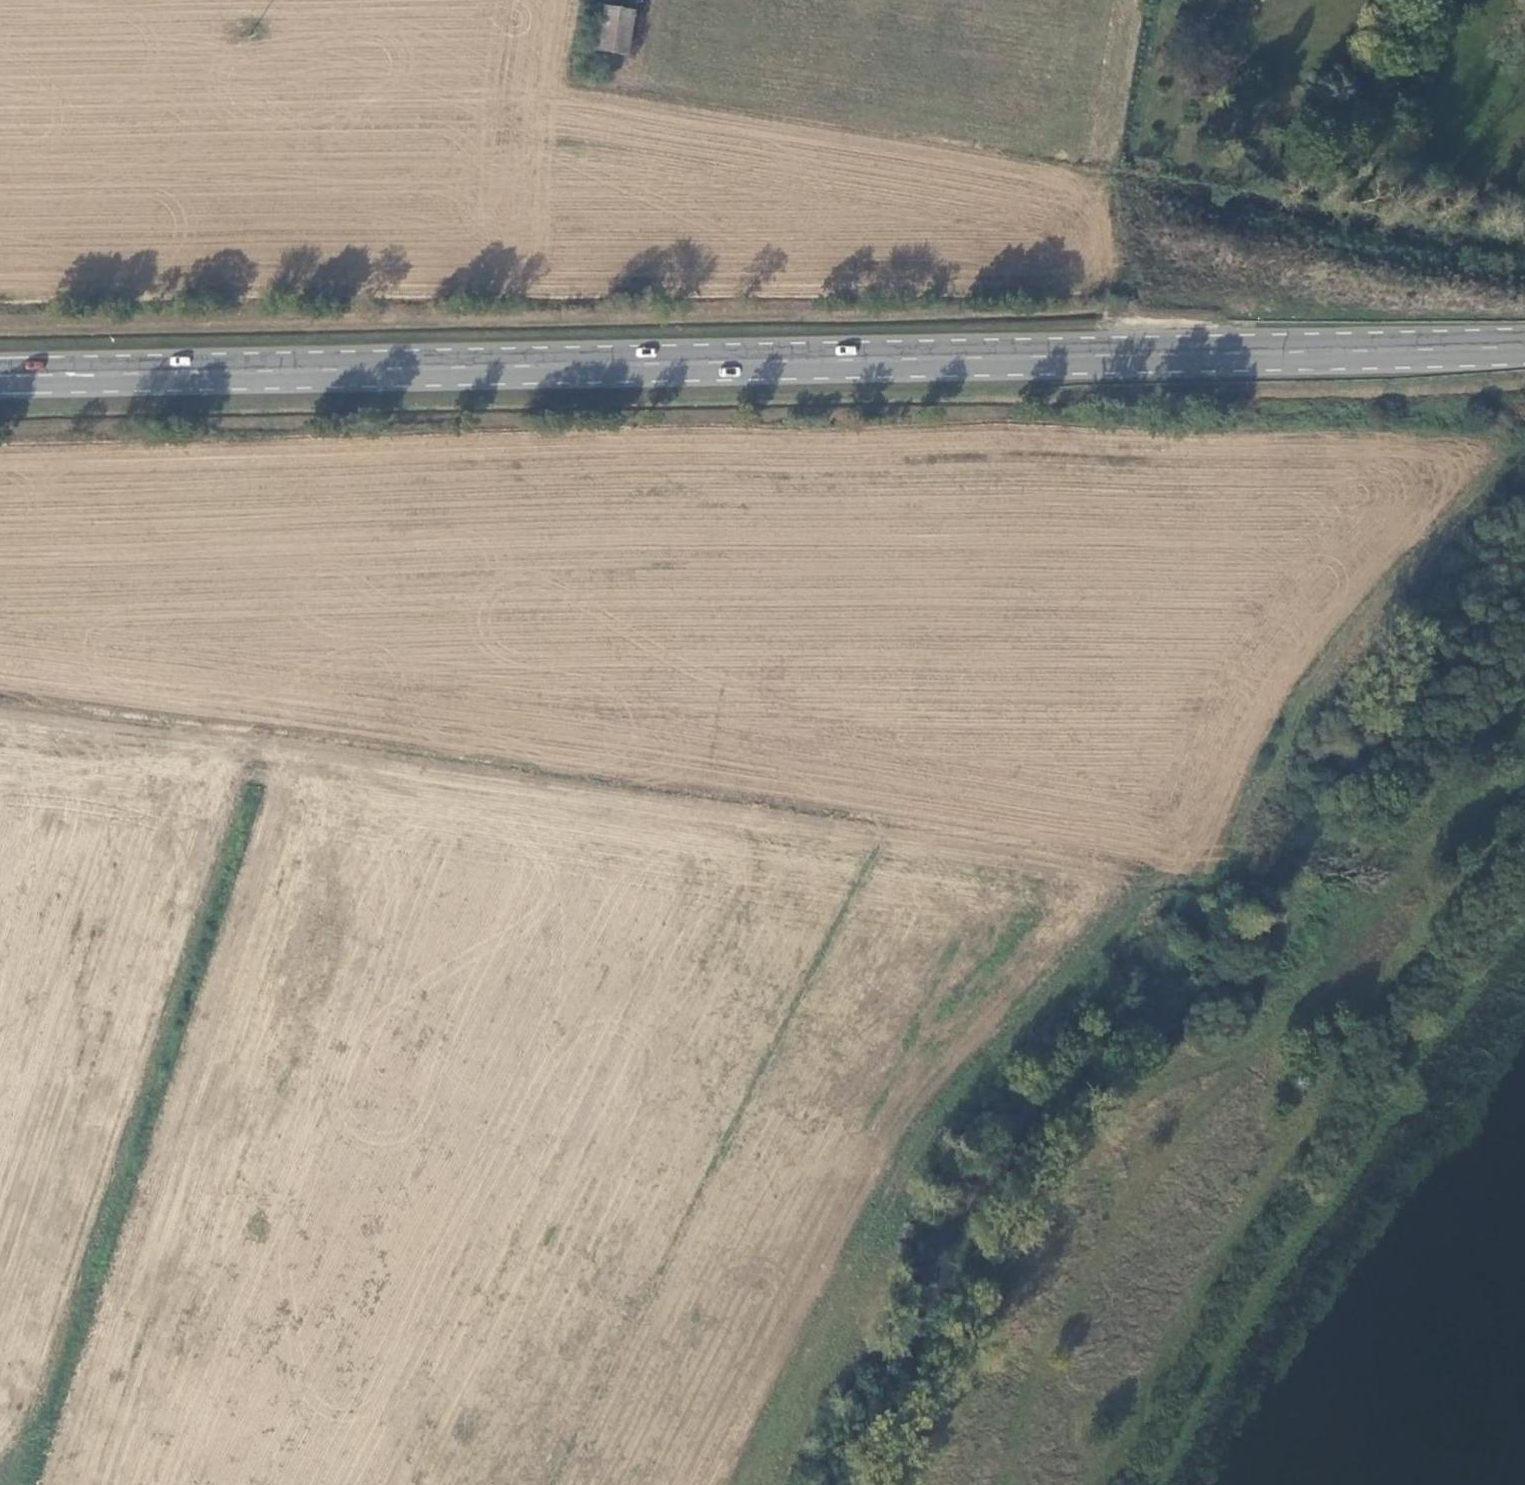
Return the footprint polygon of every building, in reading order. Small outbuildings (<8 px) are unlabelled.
[(632,9),(598,5),(592,47),(625,52),(632,9)]
